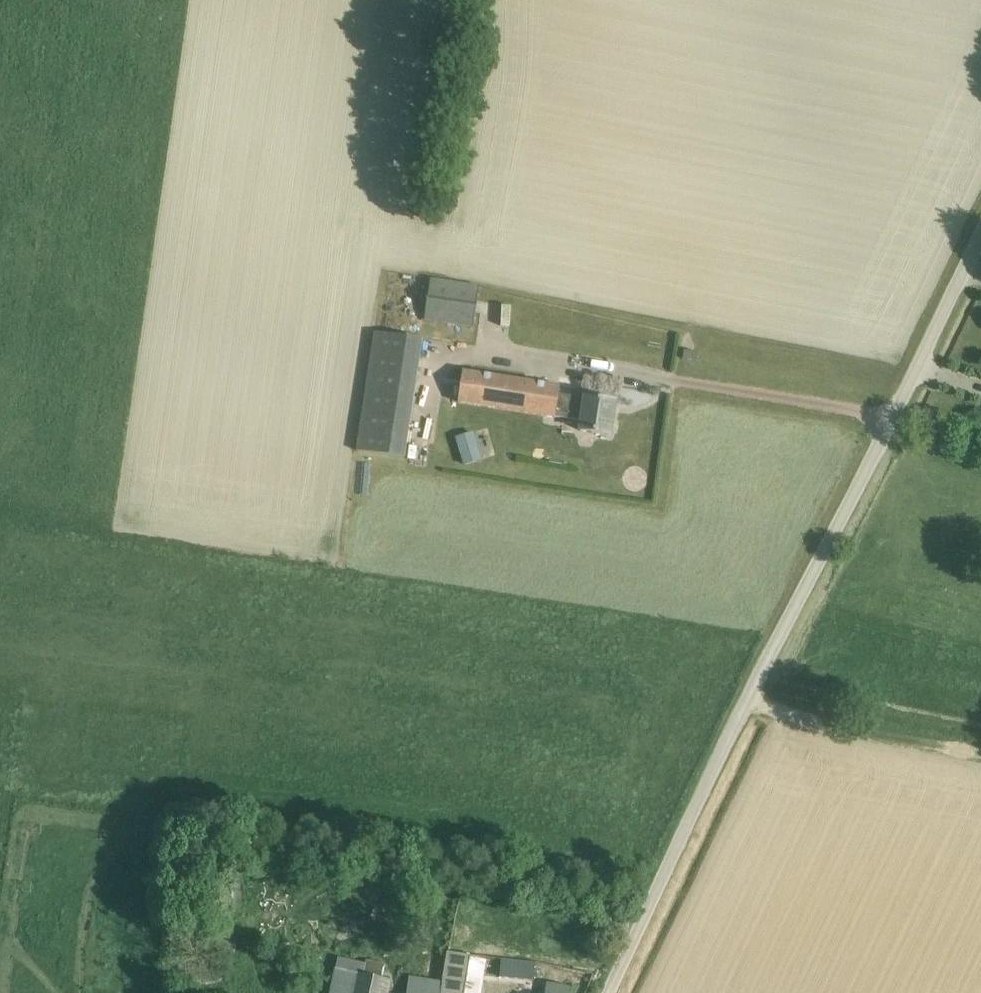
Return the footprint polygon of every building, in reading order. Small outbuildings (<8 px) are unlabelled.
[(473,326),(479,285),(430,278),(424,319),(473,326)] [(357,450),(405,458),(423,339),(375,331),(357,450)] [(560,385),(463,370),(458,402),(579,421),(577,431),(610,435),(615,401),(585,397),(585,398),(559,393),(560,385)] [(482,459),(478,445),(460,449),(464,464),(482,459)] [(500,976),(533,979),(534,961),(489,957),(487,982),(499,983),(500,976)] [(331,992),(387,992),(389,978),(383,977),(385,964),(367,961),(366,964),(337,959),(331,992)] [(442,982),(410,976),(409,983),(407,992),(440,992),(442,982)] [(442,982),(440,992),(458,992),(460,985),(442,982)]
